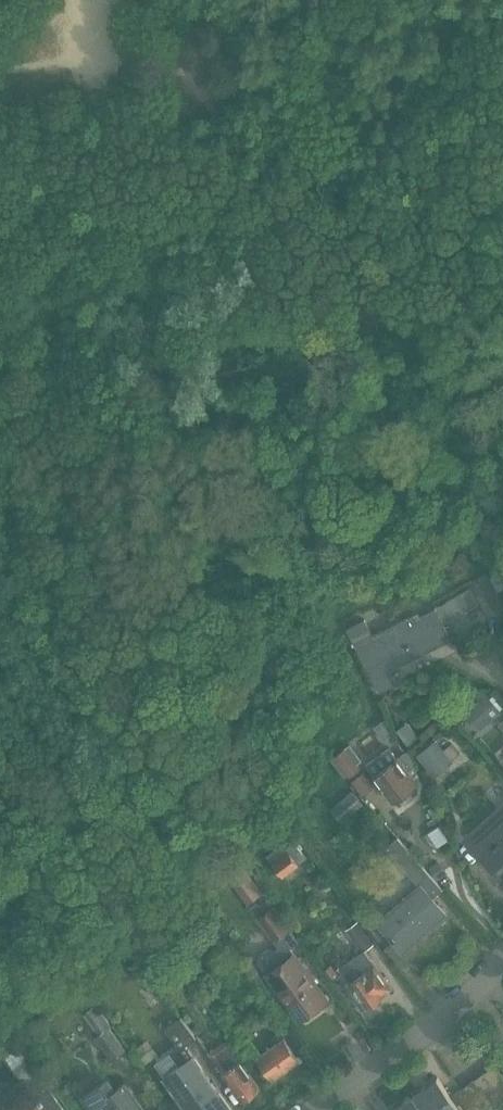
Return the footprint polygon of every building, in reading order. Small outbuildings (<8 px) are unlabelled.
[(365,620),(348,629),(380,691),(396,683),(390,670),(453,637),(445,622),(480,603),(471,587),(423,613),(421,609),(372,634),(365,620)] [(486,694),(465,712),(473,721),(484,711),(492,720),(502,711),(486,694)] [(487,731),(502,758),(502,721),(487,731)] [(420,738),(409,722),(398,730),(409,746),(420,738)] [(388,724),(380,731),(386,739),(394,733),(388,724)] [(435,740),(418,756),(437,777),(447,767),(437,755),(444,750),(435,740)] [(352,743),(335,756),(350,777),(362,767),(359,763),(364,759),(352,743)] [(390,746),(367,763),(374,773),(395,801),(422,781),(417,773),(420,771),(410,749),(398,757),(390,746)] [(375,785),(364,770),(352,779),(363,794),(375,785)] [(352,790),(332,808),(343,822),(364,804),(352,790)] [(465,838),(494,870),(502,862),(502,804),(465,838)] [(441,824),(430,832),(440,846),(451,838),(441,824)] [(292,833),(256,859),(272,881),(293,866),(303,880),(318,869),(292,833)] [(420,886),(378,922),(403,951),(445,913),(433,898),(443,889),(398,837),(386,847),(420,886)] [(440,860),(431,867),(439,879),(449,872),(440,860)] [(246,867),(233,876),(242,887),(246,884),(253,894),(262,888),(246,867)] [(328,883),(313,894),(336,926),(351,915),(328,883)] [(259,900),(252,905),(259,915),(258,916),(275,938),(290,928),(268,899),(262,903),(259,900)] [(357,923),(347,931),(363,952),(373,943),(357,923)] [(261,953),(259,961),(300,1017),(327,998),(289,947),(298,940),(290,928),(275,938),(281,945),(276,949),(269,948),(261,953)] [(365,951),(341,968),(350,981),(347,983),(359,999),(362,997),(368,1006),(371,1004),(375,1005),(382,1000),(382,996),(385,994),(383,992),(391,987),(374,964),(365,951)] [(331,964),(323,970),(331,980),(339,974),(331,964)] [(96,1004),(85,1013),(100,1033),(95,1037),(111,1059),(125,1049),(110,1027),(112,1026),(96,1004)] [(166,1028),(178,1046),(172,1051),(181,1064),(165,1075),(190,1109),(229,1109),(231,1108),(186,1045),(197,1037),(181,1017),(166,1028)] [(0,1033),(0,1048),(14,1069),(29,1090),(45,1079),(12,1034),(8,1028),(0,1033)] [(284,1038),(258,1057),(273,1079),(300,1060),(284,1038)] [(229,1045),(217,1053),(228,1069),(223,1072),(228,1080),(243,1100),(260,1088),(240,1060),(229,1045)] [(494,1065),(482,1073),(499,1097),(502,1094),(502,1077),(494,1065)] [(482,1073),(472,1080),(489,1103),(499,1097),(482,1073)] [(82,1096),(92,1109),(146,1109),(125,1081),(116,1088),(108,1078),(82,1096)] [(413,1094),(425,1109),(477,1109),(461,1088),(450,1095),(437,1078),(413,1094)] [(46,1080),(20,1099),(25,1106),(19,1109),(68,1109),(46,1080)] [(489,1103),(472,1080),(461,1088),(477,1109),(478,1109),(489,1103)] [(413,1094),(391,1109),(425,1109),(413,1094)]
